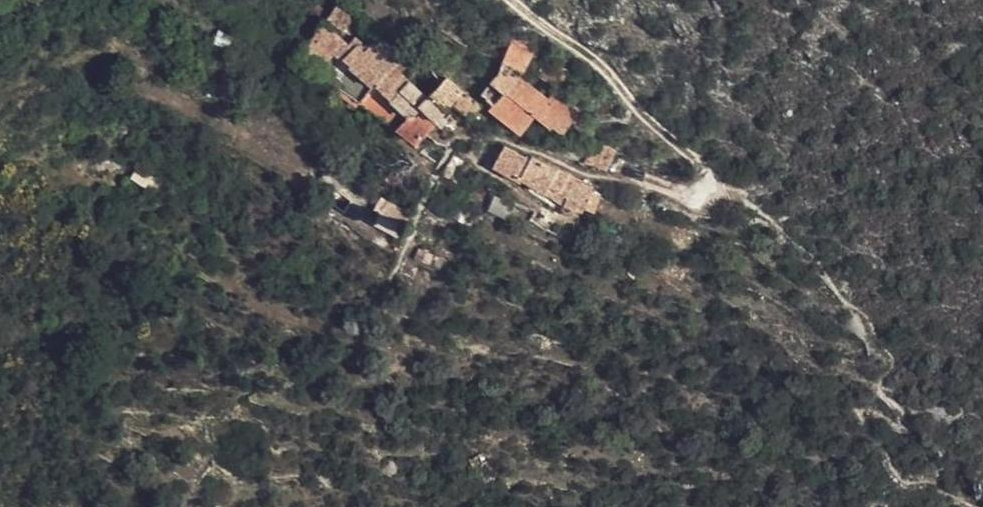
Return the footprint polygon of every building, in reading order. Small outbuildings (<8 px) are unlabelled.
[(347,20),(335,34),(353,45),(363,32),(347,20)] [(331,39),(320,55),(343,71),(355,54),(331,39)] [(347,103),(370,119),(396,83),(409,65),(388,50),(379,63),(375,67),(360,57),(355,54),(343,71),(362,84),(347,103)] [(375,67),(379,63),(363,52),(360,57),(375,67)] [(320,55),(306,74),(329,91),(343,71),(320,55)] [(396,83),(415,96),(456,125),(462,118),(481,131),(492,119),(452,92),(448,95),(431,73),(411,62),(409,65),(396,83)] [(343,71),(329,91),(347,103),(362,84),(343,71)] [(521,103),(524,106),(538,93),(544,88),(525,75),(522,81),(517,87),(511,92),(521,103)] [(415,96),(396,83),(370,119),(401,140),(414,120),(404,114),(415,96)] [(497,104),(508,115),(521,103),(511,92),(497,104)] [(578,134),(538,93),(524,106),(532,116),(548,133),(561,148),(578,134)] [(404,114),(414,120),(423,127),(427,122),(447,136),(456,125),(415,96),(404,114)] [(521,103),(508,115),(504,118),(516,130),(532,116),(524,106),(521,103)] [(533,148),(548,133),(532,116),(516,130),(533,148)] [(447,136),(427,122),(423,127),(410,146),(428,159),(447,136)] [(601,153),(593,174),(619,182),(625,162),(601,153)] [(538,170),(514,159),(505,183),(544,202),(545,199),(559,205),(562,199),(570,202),(579,184),(541,166),(538,170)] [(486,179),(466,168),(464,173),(484,182),(486,179)] [(455,189),(475,199),(478,195),(482,187),(484,182),(464,173),(455,189)] [(585,194),(586,188),(579,184),(570,202),(562,199),(559,205),(545,199),(544,202),(590,223),(602,198),(585,194)] [(482,187),(478,195),(488,201),(493,193),(482,187)] [(585,194),(602,198),(586,188),(585,194)]
